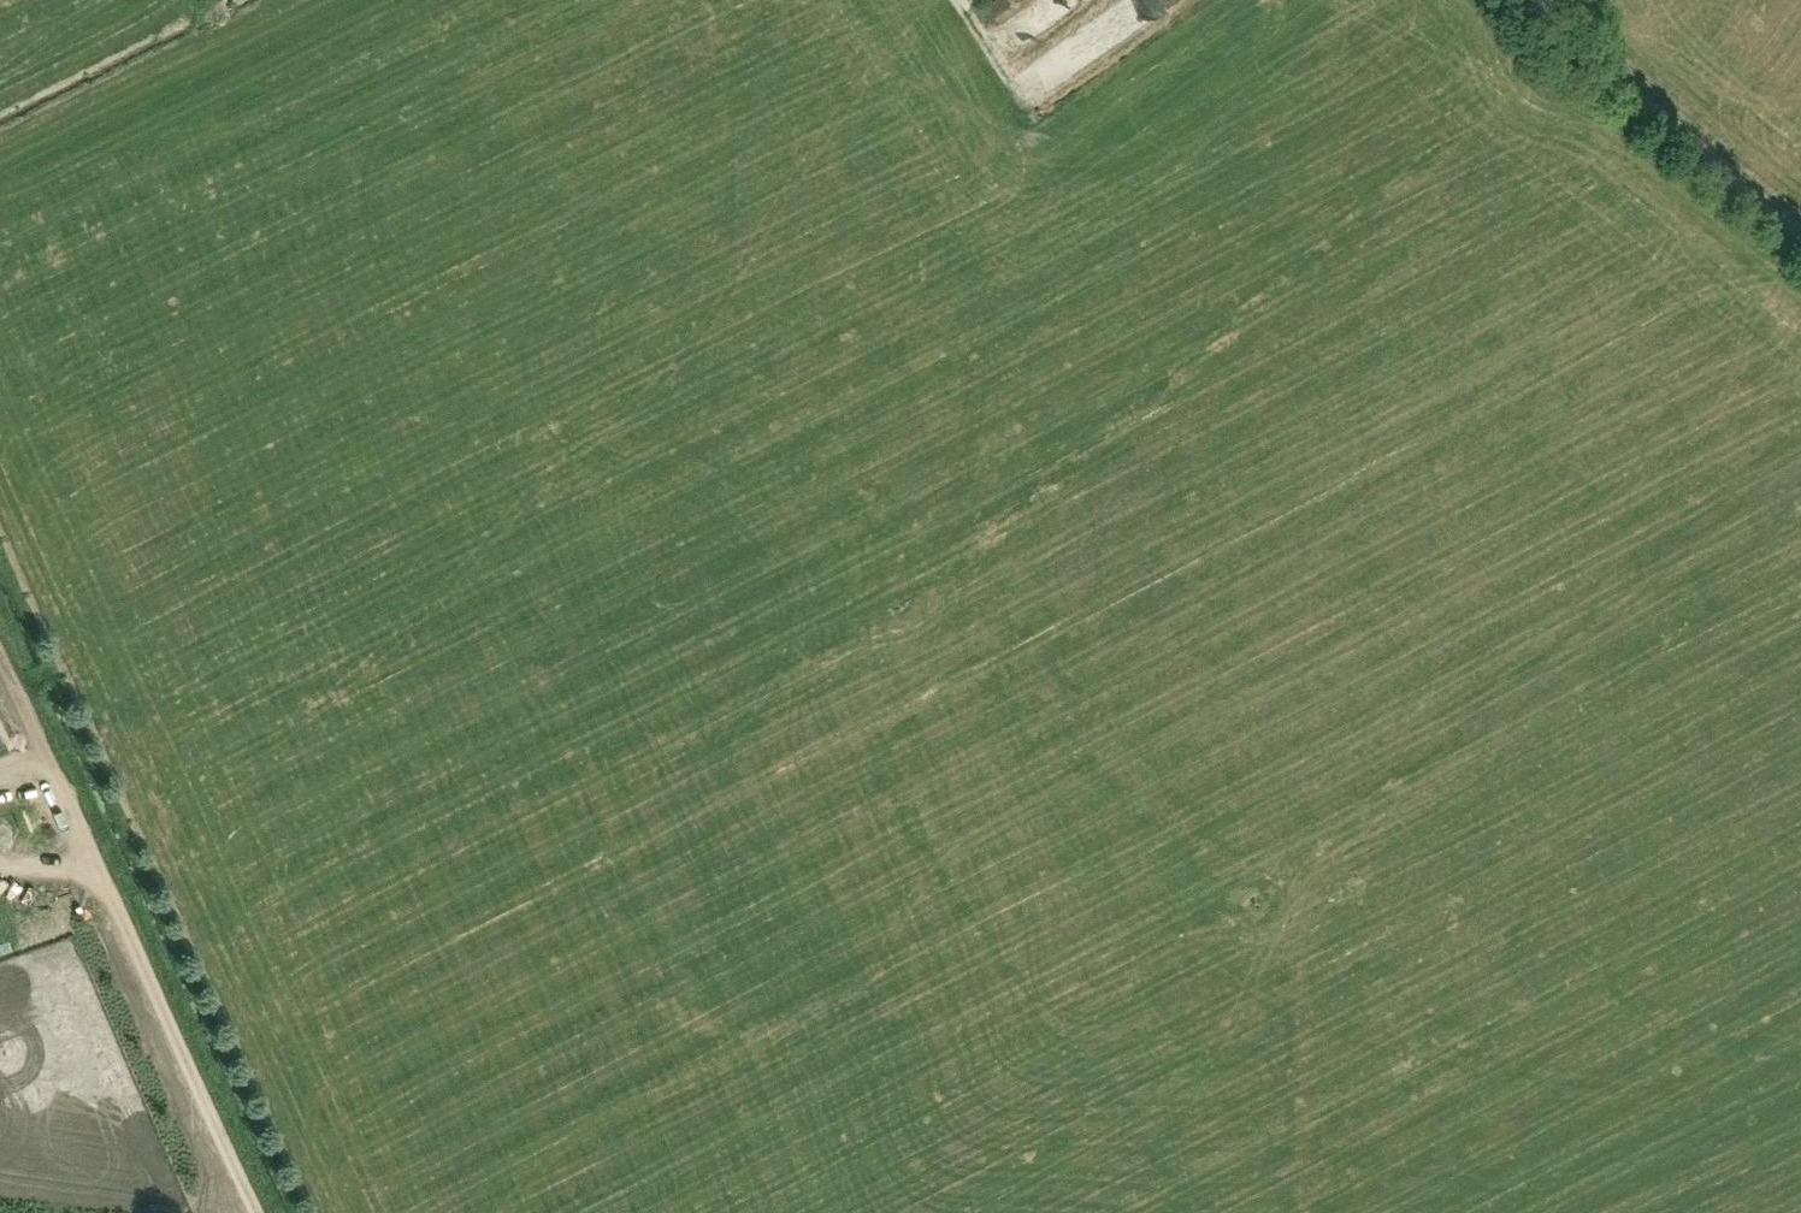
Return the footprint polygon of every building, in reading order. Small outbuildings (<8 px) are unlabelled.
[(1097,0),(1078,0),(1088,9),(1097,0)] [(1146,0),(1121,0),(1127,11),(1146,0)] [(1056,45),(1037,51),(1041,64),(1060,58),(1056,45)]
